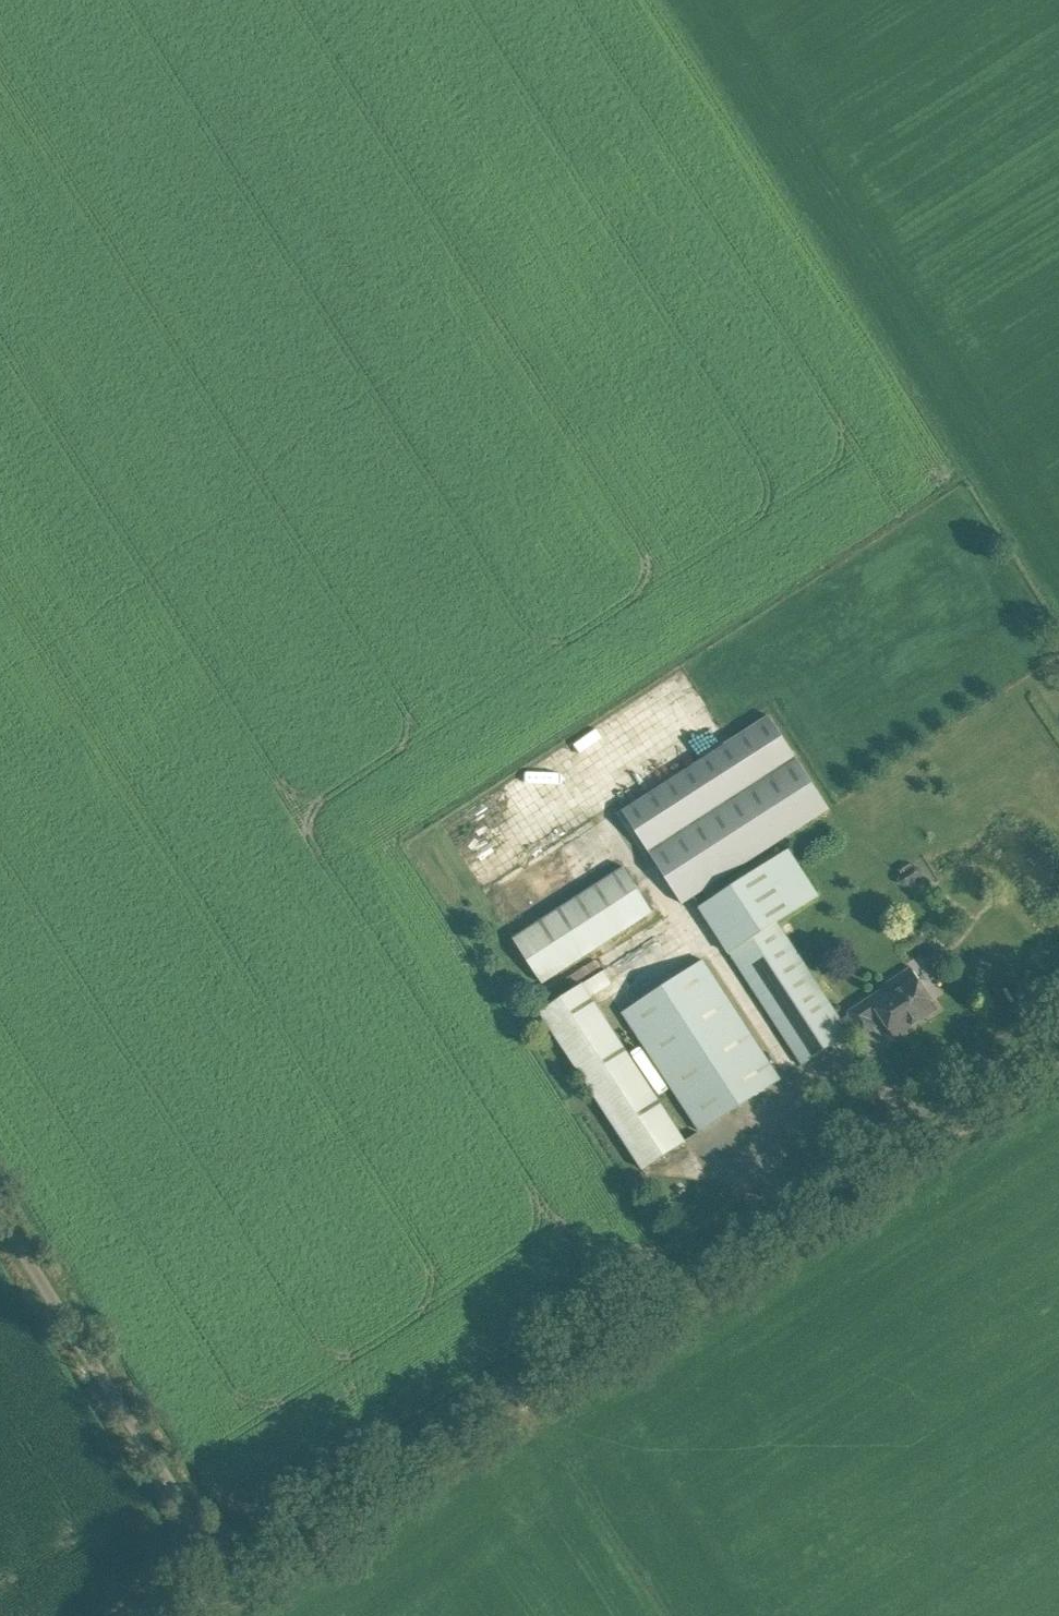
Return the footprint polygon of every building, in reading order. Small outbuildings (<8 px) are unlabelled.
[(622,809),(683,903),(829,808),(768,714),(622,809)] [(840,1017),(777,921),(818,894),(789,848),(700,906),(803,1064),(859,1027),(848,1011),(840,1017)] [(929,857),(900,868),(908,889),(937,878),(929,857)] [(513,937),(542,982),(653,911),(624,866),(513,937)] [(623,1012),(700,1131),(781,1078),(704,959),(623,1012)] [(863,1034),(876,1026),(872,1019),(880,1014),(894,1036),(938,1008),(918,977),(885,998),(877,987),(864,996),(866,1000),(848,1011),(859,1027),(863,1034)] [(685,1140),(583,983),(540,1011),(642,1168),(685,1140)]
